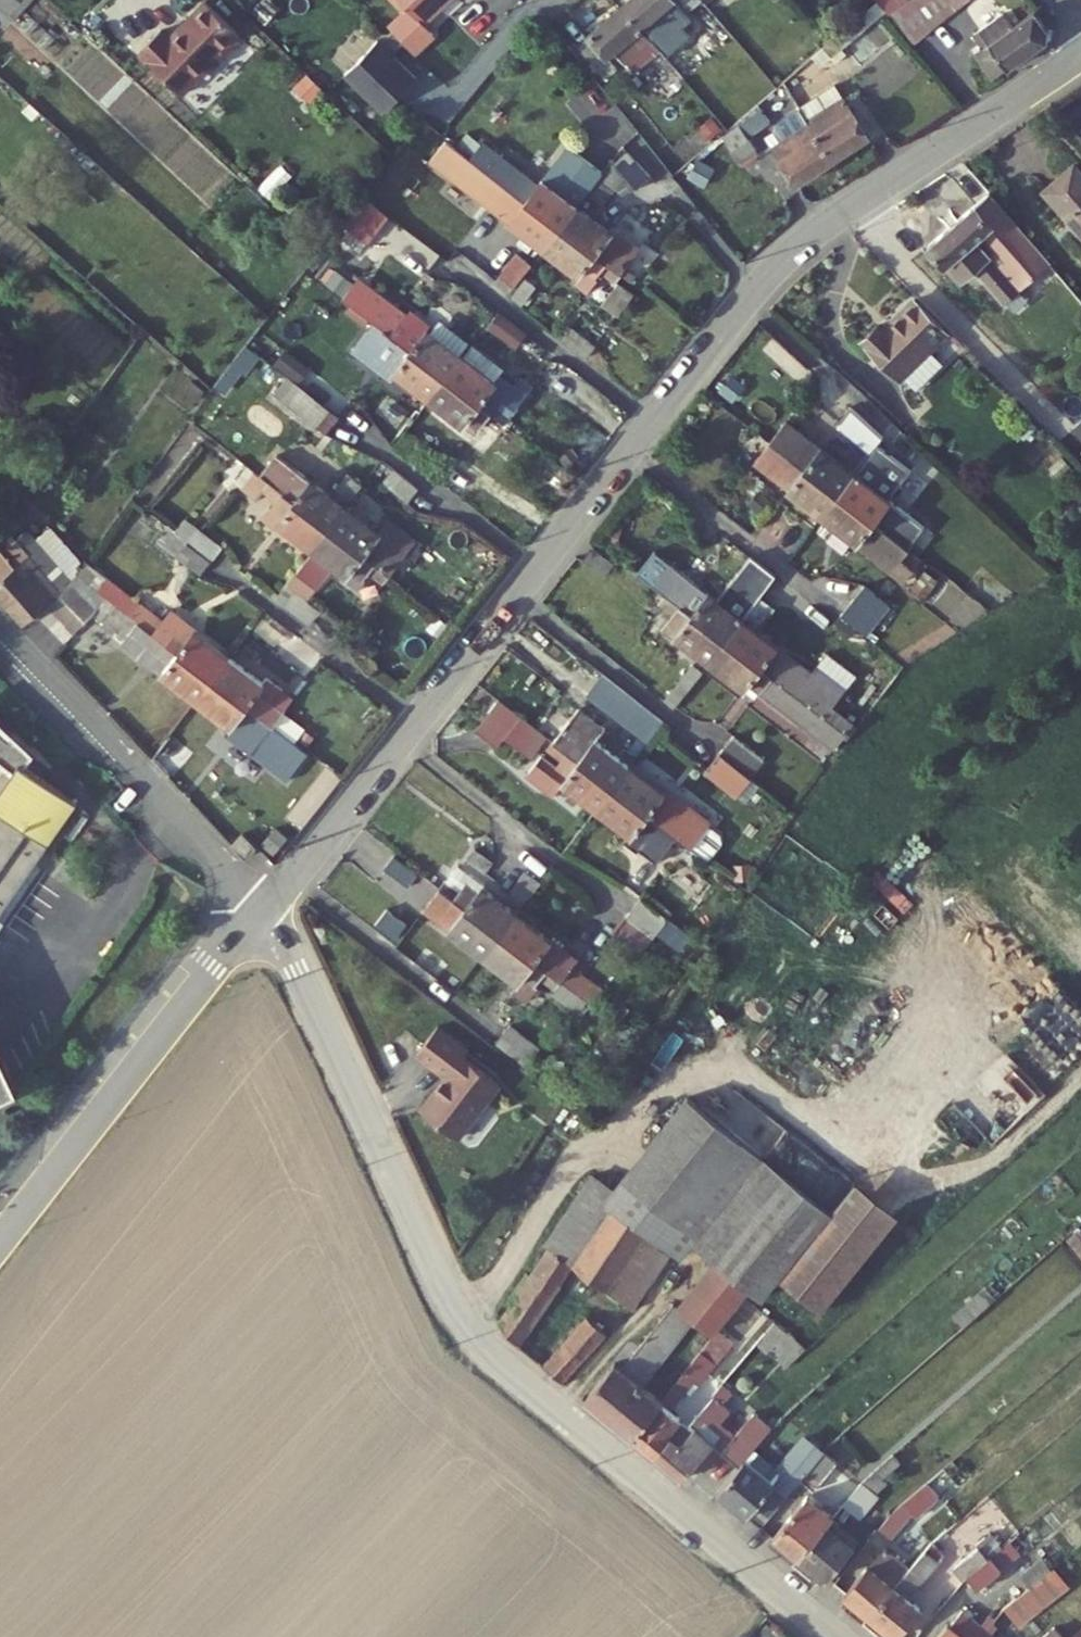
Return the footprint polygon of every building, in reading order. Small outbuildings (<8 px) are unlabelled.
[(1,28),(27,0),(0,0),(0,27),(1,28)] [(1,28),(6,32),(33,4),(28,0),(27,0),(1,28)] [(423,42),(412,30),(443,0),(376,0),(373,2),(393,23),(379,35),(403,61),(423,42)] [(610,13),(639,48),(664,27),(654,14),(662,7),(656,0),(626,0),(610,13)] [(686,0),(665,0),(679,17),(691,6),(686,0)] [(707,2),(705,0),(686,0),(691,6),(696,12),(707,2)] [(878,21),(902,50),(945,15),(933,0),(908,0),(878,21)] [(958,4),(955,0),(933,0),(945,15),(958,4)] [(831,39),(839,48),(875,19),(866,8),(831,39)] [(228,42),(193,9),(157,46),(148,38),(127,60),(170,102),(208,62),(216,62),(228,49),(228,42)] [(639,48),(610,13),(577,42),(579,44),(568,54),(593,83),(604,73),(596,63),(604,57),(624,78),(648,57),(639,48)] [(94,29),(82,18),(71,30),(82,41),(94,29)] [(991,20),(962,41),(972,53),(963,60),(981,86),(1035,47),(1037,37),(1023,18),(1001,34),(991,20)] [(672,37),(664,27),(639,48),(648,57),(672,37)] [(831,39),(801,64),(809,73),(820,64),(825,70),(835,62),(830,56),(839,48),(831,39)] [(334,80),(372,118),(405,85),(367,47),(334,80)] [(663,59),(655,66),(671,85),(679,78),(663,59)] [(299,109),(311,98),(295,83),(284,94),(299,109)] [(797,130),(821,167),(858,143),(824,91),(788,115),(797,130)] [(731,173),(747,162),(736,144),(758,129),(751,118),(712,143),(731,173)] [(711,136),(700,124),(687,135),(698,147),(711,136)] [(785,191),(821,167),(797,130),(761,154),(785,191)] [(55,159),(63,150),(53,141),(45,151),(55,159)] [(459,166),(435,148),(418,169),(532,257),(549,235),(475,178),(459,166)] [(570,173),(582,185),(605,162),(593,150),(570,173)] [(475,178),(549,235),(565,214),(531,187),(526,194),(470,151),(459,166),(475,178)] [(639,183),(616,159),(603,171),(578,203),(591,213),(614,183),(625,196),(639,183)] [(692,193),(701,176),(687,168),(678,185),(692,193)] [(1064,172),(1034,198),(1078,250),(1080,249),(1080,250),(1080,192),(1064,172)] [(1039,271),(978,200),(917,253),(949,289),(964,276),(994,310),(1039,271)] [(331,232),(357,252),(378,224),(353,204),(331,232)] [(614,275),(630,255),(603,234),(599,240),(565,214),(549,235),(609,281),(614,275)] [(401,231),(392,245),(423,266),(433,252),(401,231)] [(609,281),(549,235),(532,257),(565,282),(561,288),(576,299),(586,286),(583,284),(588,277),(603,289),(609,281)] [(316,268),(306,261),(293,277),(303,285),(316,268)] [(488,284),(502,296),(521,272),(506,261),(488,284)] [(614,275),(609,281),(620,290),(625,283),(614,275)] [(343,316),(360,294),(347,284),(331,306),(343,316)] [(511,310),(524,293),(516,286),(503,304),(511,310)] [(606,324),(623,301),(606,290),(590,312),(606,324)] [(434,385),(450,364),(417,338),(420,334),(399,318),(396,322),(360,294),(343,316),(362,330),(434,385)] [(851,347),(889,386),(896,379),(923,353),(936,340),(903,307),(878,331),(880,333),(874,339),(867,332),(851,347)] [(503,353),(513,340),(487,320),(477,333),(503,353)] [(380,383),(383,380),(417,407),(434,385),(362,330),(342,356),(376,383),(380,383)] [(560,335),(551,347),(574,365),(584,353),(560,335)] [(494,376),(460,351),(450,364),(484,389),(489,383),(494,376)] [(923,353),(896,379),(909,393),(936,366),(923,353)] [(450,364),(434,385),(479,420),(494,431),(522,395),(510,385),(503,394),(489,383),(484,389),(450,364)] [(232,373),(224,367),(203,394),(212,400),(232,373)] [(313,408),(322,395),(297,376),(287,389),(313,408)] [(733,395),(720,384),(709,398),(722,408),(733,395)] [(315,442),(329,425),(278,385),(265,402),(315,442)] [(479,420),(434,385),(417,407),(452,433),(457,427),(468,435),(479,420)] [(187,409),(195,399),(181,388),(173,398),(187,409)] [(872,444),(840,414),(825,430),(857,460),(872,444)] [(759,450),(827,503),(844,481),(776,429),(759,450)] [(579,459),(570,448),(548,465),(556,476),(579,459)] [(776,498),(811,524),(827,503),(759,450),(744,470),(778,496),(776,498)] [(320,503),(266,463),(250,484),(318,536),(334,514),(352,492),(337,481),(320,503)] [(301,558),(318,536),(250,484),(236,474),(223,490),(245,508),(252,499),(266,509),(261,515),(259,513),(251,525),(265,536),(268,532),(301,558)] [(384,478),(373,492),(396,510),(407,497),(384,478)] [(844,481),(827,503),(898,557),(904,562),(910,552),(893,539),(903,527),(844,481)] [(827,503),(811,524),(845,551),(894,588),(903,577),(891,567),(898,557),(827,503)] [(10,527),(17,519),(9,512),(2,520),(10,527)] [(367,539),(334,514),(318,536),(378,583),(405,548),(377,526),(367,539)] [(202,568),(212,555),(174,527),(165,539),(177,549),(202,568)] [(606,550),(610,533),(599,531),(595,548),(606,550)] [(189,582),(199,569),(175,552),(177,549),(165,539),(157,534),(146,550),(189,582)] [(79,594),(64,582),(72,572),(39,535),(25,547),(16,537),(0,551),(0,616),(12,631),(24,620),(39,634),(79,594)] [(378,583),(318,536),(301,558),(284,580),(305,596),(322,574),(336,584),(334,587),(348,598),(355,588),(353,586),(358,579),(373,590),(378,583)] [(923,566),(934,551),(923,543),(912,558),(923,566)] [(581,555),(572,567),(592,583),(602,570),(581,555)] [(891,567),(903,577),(910,567),(904,562),(898,557),(891,567)] [(186,637),(161,617),(152,629),(74,569),(72,572),(64,582),(79,594),(201,687),(218,666),(184,640),(186,637)] [(754,598),(762,588),(736,569),(720,590),(733,600),(742,588),(754,598)] [(927,587),(913,577),(899,595),(914,606),(927,587)] [(655,603),(715,649),(731,628),(672,582),(655,603)] [(289,601),(277,591),(265,606),(298,632),(309,619),(288,603),(289,601)] [(879,613),(853,593),(829,623),(855,643),(879,613)] [(185,709),(201,687),(79,594),(39,634),(54,648),(83,619),(116,644),(110,652),(185,709)] [(698,671),(715,649),(655,603),(649,611),(663,622),(653,636),(698,671)] [(731,628),(715,649),(834,741),(841,733),(819,717),(824,711),(845,684),(816,662),(801,682),(747,639),(765,616),(750,605),(732,628),(731,628)] [(715,649),(698,671),(732,697),(737,691),(822,756),(834,741),(715,649)] [(251,691),(218,666),(201,687),(261,733),(281,707),(255,687),(251,691)] [(663,715),(691,679),(682,672),(654,708),(663,715)] [(652,730),(592,682),(575,703),(628,744),(637,750),(652,730)] [(261,733),(201,687),(185,709),(219,735),(220,747),(227,752),(231,751),(241,758),(261,733)] [(855,724),(867,708),(856,699),(844,716),(855,724)] [(520,767),(536,745),(488,708),(464,738),(486,755),(493,747),(520,767)] [(824,711),(819,717),(841,733),(845,727),(824,711)] [(555,760),(602,796),(618,774),(585,749),(594,737),(567,717),(542,750),(555,760)] [(294,736),(273,720),(262,733),(284,750),(294,736)] [(722,742),(708,761),(739,784),(753,767),(722,742)] [(637,750),(628,744),(618,756),(627,763),(637,750)] [(66,796),(0,753),(0,896),(66,796)] [(531,764),(517,782),(543,802),(552,791),(585,817),(602,796),(555,760),(545,774),(531,764)] [(740,786),(708,761),(695,778),(727,803),(740,786)] [(618,774),(602,796),(662,842),(664,844),(684,859),(701,838),(618,774)] [(662,842),(602,796),(585,817),(618,843),(614,848),(626,858),(629,855),(645,869),(664,844),(662,842)] [(473,881),(481,871),(462,857),(455,867),(473,881)] [(396,894),(405,882),(382,865),(373,876),(396,894)] [(488,943),(505,921),(471,895),(472,892),(447,872),(428,896),(488,943)] [(514,880),(505,892),(519,903),(528,891),(514,880)] [(497,902),(511,913),(519,903),(505,892),(497,902)] [(488,943),(428,896),(412,918),(472,964),(488,943)] [(655,926),(629,906),(616,923),(642,943),(655,926)] [(565,967),(505,921),(488,943),(549,989),(566,1003),(577,988),(559,975),(565,967)] [(616,923),(602,941),(628,961),(642,943),(616,923)] [(549,989),(488,943),(472,964),(505,990),(500,996),(515,1008),(524,996),(521,993),(528,985),(544,997),(549,989)] [(409,971),(427,985),(437,972),(419,958),(409,971)] [(582,1014),(592,998),(577,988),(566,1003),(575,1009),(582,1014)] [(567,1020),(575,1009),(566,1003),(549,989),(544,997),(541,1001),(567,1020)] [(499,1033),(485,1051),(514,1073),(528,1054),(499,1033)] [(408,1118),(446,1146),(488,1091),(451,1064),(456,1057),(426,1034),(404,1062),(433,1084),(408,1118)] [(703,1267),(665,1313),(682,1327),(701,1344),(706,1338),(740,1297),(752,1306),(768,1285),(811,1319),(886,1225),(842,1190),(819,1219),(677,1105),(603,1196),(581,1181),(564,1206),(585,1220),(593,1209),(637,1242),(598,1300),(622,1318),(662,1260),(670,1266),(682,1251),(703,1267)] [(533,1252),(539,1255),(520,1284),(515,1280),(496,1308),(501,1311),(487,1332),(507,1354),(561,1272),(598,1300),(637,1242),(593,1209),(585,1220),(564,1206),(533,1252)] [(1080,1271),(1080,1261),(1064,1240),(1056,1247),(1078,1274),(1080,1271)] [(943,1343),(984,1307),(974,1295),(933,1331),(943,1343)] [(573,1408),(619,1446),(651,1408),(631,1392),(682,1327),(665,1313),(662,1310),(610,1376),(603,1370),(573,1408)] [(595,1341),(576,1325),(531,1374),(551,1390),(595,1341)] [(775,1340),(764,1329),(752,1342),(779,1368),(793,1355),(775,1340)] [(722,1351),(706,1338),(701,1344),(651,1408),(619,1446),(641,1465),(660,1444),(669,1452),(680,1439),(676,1435),(666,1427),(668,1424),(659,1416),(674,1398),(683,1387),(688,1391),(722,1351)] [(720,1399),(711,1391),(700,1403),(702,1405),(676,1435),(680,1439),(669,1452),(660,1444),(641,1465),(668,1488),(684,1470),(693,1479),(711,1460),(728,1475),(743,1456),(760,1435),(742,1420),(723,1444),(708,1431),(718,1419),(710,1412),(720,1399)] [(788,1487),(812,1459),(795,1444),(768,1476),(743,1456),(728,1475),(707,1499),(749,1534),(788,1487)] [(822,1467),(831,1456),(823,1449),(812,1459),(822,1467)] [(812,1459),(788,1487),(802,1498),(826,1470),(822,1467),(812,1459)] [(889,1471),(882,1462),(850,1490),(864,1501),(876,1491),(872,1486),(889,1471)] [(915,1491),(927,1504),(931,1501),(919,1487),(915,1491)] [(850,1490),(832,1512),(849,1525),(867,1503),(864,1501),(850,1490)] [(927,1504),(915,1491),(879,1522),(868,1535),(881,1546),(900,1523),(903,1526),(927,1504)] [(797,1502),(762,1545),(787,1565),(815,1532),(820,1525),(823,1523),(797,1502)] [(815,1532),(842,1555),(848,1548),(820,1525),(815,1532)] [(787,1565),(815,1588),(842,1555),(815,1532),(787,1565)] [(949,1554),(957,1548),(943,1532),(935,1538),(949,1554)] [(979,1541),(974,1535),(961,1545),(966,1552),(979,1541)] [(932,1564),(952,1588),(955,1584),(990,1555),(979,1541),(966,1552),(961,1545),(957,1548),(949,1554),(935,1538),(920,1551),(932,1564)] [(990,1555),(955,1584),(966,1596),(1009,1560),(1008,1559),(1019,1550),(1010,1539),(990,1555)] [(932,1564),(920,1551),(916,1554),(915,1556),(928,1568),(932,1564)] [(857,1573),(833,1603),(859,1624),(899,1576),(875,1556),(859,1575),(857,1573)] [(928,1568),(915,1556),(899,1576),(859,1624),(875,1636),(892,1636),(909,1617),(897,1606),(928,1568)] [(1020,1594),(1041,1577),(1030,1565),(1009,1582),(1020,1594)] [(1020,1594),(993,1616),(1007,1633),(1054,1595),(1041,1577),(1020,1594)] [(980,1631),(983,1627),(977,1622),(970,1631),(951,1616),(933,1636),(975,1636),(980,1631)]
